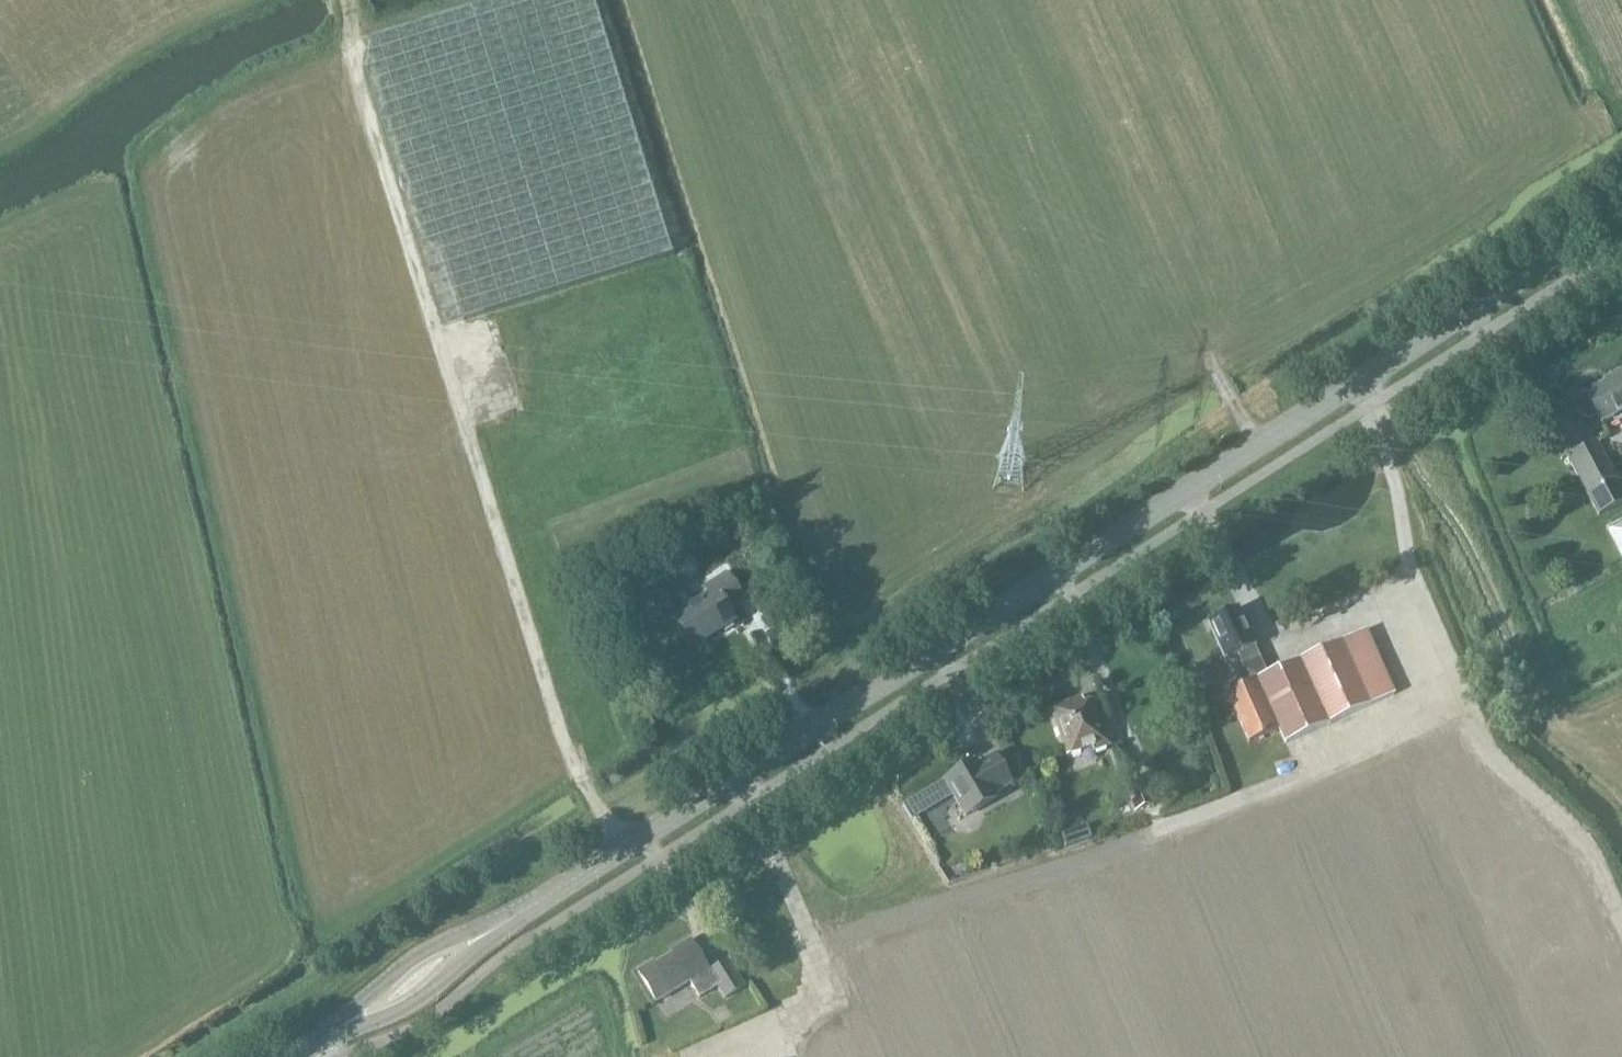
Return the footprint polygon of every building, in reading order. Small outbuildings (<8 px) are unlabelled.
[(646,173),(591,0),(491,0),(371,38),(365,68),(445,325),(671,254),(646,173)] [(1585,394),(1587,396),(1580,400),(1578,407),(1583,417),(1590,420),(1597,416),(1601,423),(1621,412),(1621,371),(1610,377),(1611,380),(1585,394)] [(1621,504),(1621,491),(1597,442),(1568,457),(1598,516),(1621,504)] [(1620,555),(1621,555),(1621,520),(1610,524),(1620,555)] [(726,608),(742,598),(727,574),(705,588),(709,596),(673,619),(692,649),(735,622),(726,608)] [(1208,623),(1209,624),(1225,661),(1238,655),(1243,667),(1260,659),(1238,610),(1208,623)] [(1368,630),(1256,679),(1279,730),(1285,745),(1397,695),(1368,630)] [(1279,730),(1256,679),(1227,692),(1249,743),(1279,730)] [(1093,753),(1111,747),(1095,701),(1083,705),(1081,699),(1050,709),(1067,757),(1091,749),(1093,753)] [(978,763),(947,783),(965,815),(997,795),(996,793),(1015,781),(997,754),(980,765),(978,763)] [(1143,777),(1124,784),(1134,813),(1153,806),(1143,777)] [(1114,815),(1128,812),(1125,797),(1111,800),(1114,815)] [(728,960),(709,973),(690,941),(671,953),(672,956),(654,967),(652,964),(637,972),(656,1003),(689,983),(699,999),(718,988),(720,987),(726,999),(744,989),(728,960)]
